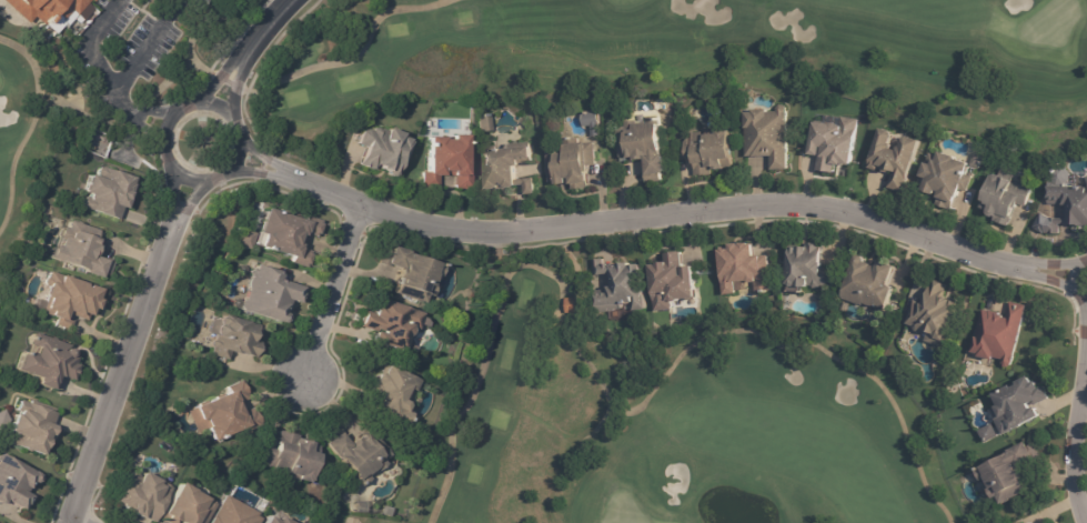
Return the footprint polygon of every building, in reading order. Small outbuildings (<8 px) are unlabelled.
[(24,23),(0,1),(0,0),(84,0),(93,8),(82,20),(81,19),(78,23),(73,19),(77,16),(74,13),(73,14),(68,9),(60,19),(50,10),(38,23),(31,17),(24,23)] [(771,165),(771,154),(746,154),(745,127),(744,127),(744,110),(752,110),(752,108),(767,107),(767,110),(776,110),(776,107),(778,103),(783,103),(785,107),(787,107),(787,117),(786,117),(787,151),(787,168),(771,168),(771,165)] [(602,123),(598,124),(600,134),(591,135),(590,124),(582,125),(581,111),(584,111),(583,110),(587,109),(587,110),(602,109),(603,123),(602,123)] [(490,112),(491,129),(479,130),(477,113),(490,112)] [(843,118),(858,120),(857,130),(856,130),(852,163),(842,162),(841,163),(835,162),(834,172),(817,170),(819,154),(809,153),(813,121),(829,123),(832,121),(834,121),(837,122),(838,123),(839,124),(841,118),(843,118)] [(646,123),(648,123),(648,124),(658,123),(661,150),(663,150),(663,153),(664,153),(666,172),(662,172),(663,182),(647,183),(646,172),(647,172),(646,158),(635,159),(635,157),(621,158),(620,139),(617,139),(617,133),(618,133),(618,129),(626,128),(626,123),(636,122),(636,124),(646,123)] [(109,149),(105,158),(80,148),(89,125),(113,135),(109,149)] [(722,169),(716,170),(716,168),(711,169),(711,173),(694,175),(692,154),(684,155),(683,141),(687,137),(692,137),(691,132),(702,131),(702,133),(704,133),(704,132),(716,130),(715,127),(727,125),(727,128),(728,128),(729,131),(728,131),(731,153),(732,165),(724,167),(724,169),(722,169)] [(907,137),(919,141),(908,175),(909,175),(904,194),(888,189),(894,171),(890,169),(889,172),(883,170),(882,172),(878,171),(877,172),(868,169),(872,160),(869,159),(880,128),(890,131),(893,135),(890,143),(900,147),(903,139),(907,137)] [(385,171),(381,170),(381,168),(376,165),(375,171),(371,170),(371,171),(361,168),(365,155),(363,155),(365,149),(361,148),(365,134),(370,132),(374,133),(375,132),(379,130),(386,132),(388,129),(402,133),(401,137),(409,140),(407,142),(409,142),(396,177),(394,178),(390,177),(389,172),(385,171)] [(453,174),(441,173),(441,187),(439,187),(439,188),(424,187),(425,171),(429,171),(430,133),(444,133),(444,135),(452,135),(452,131),(466,132),(466,143),(470,143),(470,148),(466,147),(466,157),(469,157),(469,165),(466,164),(466,171),(474,171),(473,187),(467,187),(466,188),(459,188),(456,188),(456,174),(453,174)] [(593,149),(594,163),(586,164),(587,170),(584,170),(585,173),(586,173),(587,187),(583,188),(572,189),(571,182),(570,182),(568,175),(565,177),(565,182),(554,183),(554,181),(548,182),(545,151),(554,150),(554,152),(563,151),(563,143),(585,140),(585,143),(592,142),(593,149)] [(531,163),(519,164),(519,165),(514,165),(516,181),(523,180),(523,179),(534,178),(535,193),(525,194),(524,185),(515,187),(515,185),(514,185),(514,187),(507,188),(507,189),(499,190),(499,188),(486,189),(483,155),(493,154),(492,150),(530,145),(531,163)] [(968,168),(965,174),(973,178),(967,193),(959,190),(957,195),(956,195),(950,210),(937,204),(940,197),(938,195),(940,190),(937,189),(935,193),(924,189),(924,188),(918,185),(923,174),(922,174),(927,161),(928,161),(932,153),(938,157),(940,150),(956,155),(957,158),(969,162),(968,168)] [(102,169),(111,171),(131,178),(129,185),(130,185),(125,199),(128,199),(120,222),(80,210),(83,200),(82,194),(79,193),(85,174),(95,178),(97,172),(102,169)] [(998,173),(1014,179),(1013,182),(1015,183),(1018,181),(1024,183),(1026,187),(1033,190),(1026,207),(1018,204),(1017,207),(1015,205),(1011,214),(1013,215),(1009,225),(995,220),(996,214),(994,215),(992,214),(990,213),(989,210),(980,208),(993,173),(994,174),(996,172),(998,173)] [(1086,223),(1086,224),(1060,224),(1060,234),(1049,234),(1049,218),(1068,218),(1068,203),(1065,203),(1065,205),(1049,205),(1049,184),(1078,184),(1078,183),(1086,183),(1086,177),(1086,223)] [(312,237),(299,232),(300,231),(299,230),(298,234),(293,232),(291,241),(295,243),(294,247),(308,252),(302,268),(288,263),(290,255),(255,245),(259,234),(252,232),(261,207),(302,220),(303,215),(319,221),(313,238),(312,237)] [(1060,234),(1061,218),(1036,217),(1035,232),(1060,234)] [(94,253),(103,258),(104,257),(114,260),(109,274),(100,271),(98,275),(82,270),(82,266),(53,257),(53,258),(44,254),(49,242),(56,244),(58,237),(57,235),(60,224),(64,227),(68,218),(97,228),(92,241),(93,242),(90,252),(94,253)] [(254,233),(240,229),(236,245),(249,249),(254,233)] [(439,262),(435,274),(429,272),(425,281),(430,282),(426,292),(424,292),(421,301),(417,300),(415,300),(410,299),(409,296),(390,291),(392,281),(391,281),(393,274),(390,273),(393,264),(386,262),(386,264),(375,261),(380,247),(385,248),(386,242),(403,248),(402,250),(439,261),(439,262)] [(748,242),(749,244),(753,243),(754,255),(761,254),(762,257),(768,255),(772,291),(757,292),(756,281),(748,282),(748,280),(735,282),(736,294),(724,295),(719,250),(722,250),(722,249),(728,248),(728,249),(731,249),(729,243),(748,242)] [(823,248),(821,263),(822,263),(822,270),(831,271),(831,289),(822,288),(819,291),(814,290),(812,288),(808,288),(808,285),(805,286),(797,285),(796,288),(791,286),(788,284),(787,284),(789,259),(786,259),(787,257),(788,257),(788,253),(791,253),(791,248),(798,249),(798,248),(808,248),(808,244),(823,247),(823,248)] [(693,266),(695,300),(686,300),(686,298),(678,298),(676,300),(671,300),(672,310),(655,311),(654,302),(653,302),(650,263),(657,263),(657,261),(667,260),(666,253),(681,252),(682,265),(693,264),(693,266)] [(868,260),(873,261),(873,262),(877,263),(880,257),(895,262),(888,282),(890,283),(893,286),(886,306),(884,305),(884,309),(876,306),(876,304),(864,301),(863,303),(842,296),(844,290),(843,289),(844,284),(846,284),(855,255),(857,252),(863,252),(866,255),(865,259),(868,260)] [(593,259),(603,258),(603,261),(610,261),(613,261),(613,262),(618,262),(617,261),(628,260),(628,262),(640,262),(641,273),(642,273),(645,309),(633,310),(632,300),(622,301),(622,308),(614,309),(614,310),(597,312),(595,292),(607,291),(606,284),(612,283),(611,271),(594,273),(593,259)] [(263,265),(276,270),(279,273),(278,279),(300,285),(299,291),(300,292),(296,301),(290,299),(288,308),(283,306),(282,312),(284,313),(285,315),(284,319),(281,321),(234,308),(236,301),(241,299),(243,301),(245,300),(249,288),(249,283),(250,280),(252,275),(253,275),(258,263),(263,265)] [(94,301),(92,306),(89,305),(87,313),(88,313),(85,319),(66,312),(64,316),(72,319),(69,329),(53,323),(56,316),(39,310),(40,305),(39,305),(42,294),(38,292),(42,280),(40,280),(42,274),(44,275),(47,269),(54,272),(54,270),(97,285),(95,286),(102,289),(99,299),(95,298),(94,301)] [(934,279),(947,283),(944,293),(956,298),(958,301),(954,313),(955,313),(943,346),(925,340),(927,334),(917,331),(914,326),(914,325),(906,322),(915,299),(923,302),(927,290),(928,290),(933,279),(934,279)] [(401,334),(399,340),(402,341),(400,350),(366,339),(369,330),(354,324),(360,311),(365,313),(370,302),(372,303),(374,294),(419,310),(413,326),(404,323),(404,324),(405,328),(404,330),(401,332),(401,334)] [(581,312),(565,313),(564,298),(583,298),(584,312),(581,312)] [(996,356),(994,356),(993,358),(979,354),(979,352),(972,351),(983,309),(989,310),(990,309),(1000,311),(999,312),(1007,313),(1010,301),(1027,304),(1011,364),(1008,366),(1005,365),(1003,362),(1003,359),(996,356)] [(246,335),(246,336),(256,340),(253,354),(234,350),(234,351),(229,350),(227,359),(209,353),(211,345),(210,343),(210,340),(213,339),(214,333),(207,331),(210,318),(213,319),(215,314),(217,314),(218,312),(254,322),(259,329),(255,332),(253,333),(248,332),(246,335)] [(69,349),(70,352),(77,355),(74,363),(77,363),(71,379),(54,373),(50,388),(33,382),(37,375),(12,366),(18,348),(30,352),(33,344),(29,344),(28,340),(28,338),(26,336),(27,333),(30,334),(33,331),(69,343),(68,346),(69,349)] [(376,400),(364,394),(371,382),(374,373),(379,374),(379,373),(381,368),(382,368),(383,364),(407,376),(416,381),(411,392),(409,391),(403,404),(401,410),(405,412),(399,425),(371,412),(376,400)] [(1038,384),(1039,385),(1044,384),(1049,394),(1048,394),(1050,399),(1037,405),(1041,414),(1014,429),(1015,430),(1005,434),(993,410),(998,408),(997,405),(1000,404),(995,393),(1011,384),(1014,386),(1018,383),(1017,381),(1029,375),(1033,382),(1037,380),(1038,384)] [(248,400),(234,405),(238,414),(251,408),(259,425),(244,432),(241,425),(209,441),(204,431),(195,434),(187,412),(192,410),(191,406),(225,391),(224,388),(239,381),(248,400)] [(24,402),(53,411),(47,431),(49,432),(42,454),(16,445),(16,444),(11,443),(10,444),(8,443),(6,439),(7,433),(11,431),(2,428),(8,410),(11,411),(14,399),(24,402)] [(983,435),(979,430),(993,423),(999,435),(985,442),(983,435)] [(334,428),(343,439),(350,433),(352,435),(356,432),(363,441),(372,435),(383,452),(376,457),(380,463),(371,470),(369,465),(361,471),(365,477),(355,485),(332,453),(330,455),(320,442),(323,439),(320,433),(332,424),(334,428)] [(281,433),(295,437),(295,439),(306,442),(305,444),(314,447),(303,481),(302,481),(302,483),(295,481),(295,483),(269,474),(270,470),(265,469),(262,462),(263,456),(265,449),(271,450),(276,432),(281,433)] [(1028,445),(1035,457),(1020,463),(1026,473),(1024,474),(1027,480),(1025,481),(1029,490),(1011,499),(1011,501),(1008,503),(1007,501),(1003,503),(998,495),(994,497),(989,487),(992,485),(987,476),(982,480),(976,469),(978,467),(978,465),(980,464),(980,466),(983,465),(1009,451),(1010,450),(1009,449),(1026,441),(1028,445)] [(1,502),(0,502),(0,454),(36,474),(36,477),(33,482),(30,482),(29,482),(26,487),(28,487),(24,493),(28,496),(23,504),(21,504),(19,509),(2,500),(1,502)] [(151,520),(138,513),(137,515),(128,511),(128,510),(114,502),(115,502),(110,499),(127,466),(137,472),(139,469),(155,477),(153,481),(159,484),(160,481),(170,486),(151,520)] [(175,521),(174,522),(166,522),(157,517),(159,513),(158,513),(177,481),(191,490),(190,490),(203,497),(202,500),(204,501),(204,500),(208,499),(212,502),(213,505),(203,522),(177,522),(175,521)] [(259,517),(256,522),(208,522),(212,515),(213,515),(224,494),(256,513),(255,515),(259,517)] [(362,512),(351,512),(351,500),(362,500),(362,512)] [(282,519),(290,522),(258,522),(263,514),(271,519),(274,513),(282,519)]
